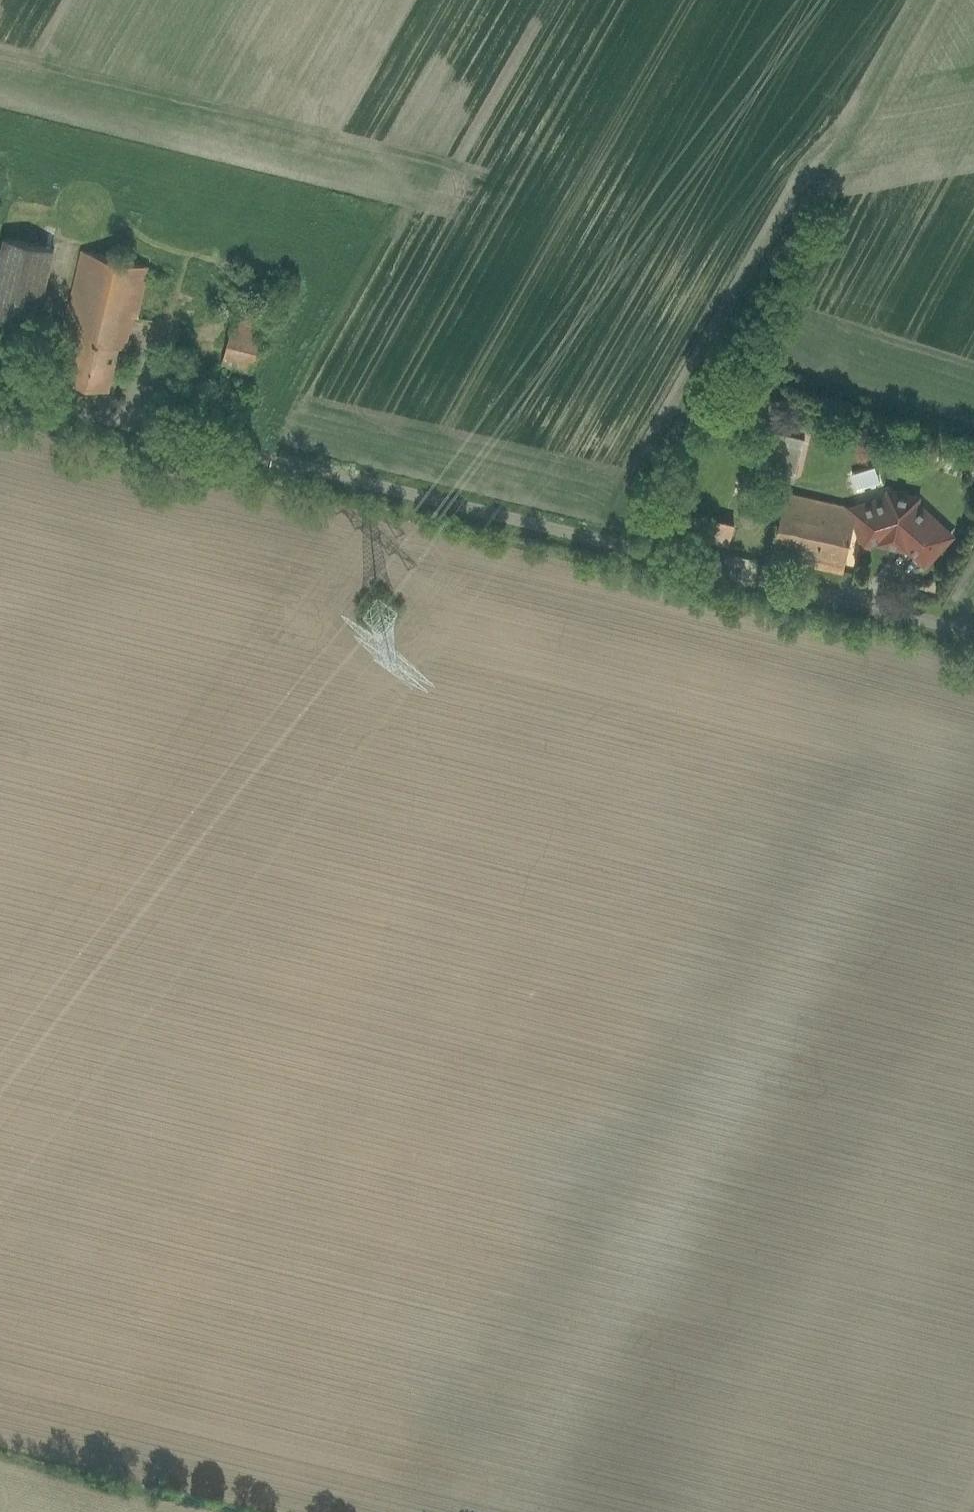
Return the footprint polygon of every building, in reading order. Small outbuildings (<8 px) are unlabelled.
[(4,242),(0,259),(0,313),(38,322),(55,254),(4,242)] [(147,262),(83,248),(64,330),(127,345),(147,262)] [(260,369),(265,321),(233,318),(228,366),(260,369)] [(109,389),(120,346),(81,336),(70,379),(109,389)] [(802,472),(807,434),(766,429),(762,468),(802,472)] [(904,487),(855,504),(864,537),(890,529),(906,536),(929,560),(954,529),(904,487)] [(855,504),(790,491),(776,557),(841,570),(855,504)] [(734,525),(682,509),(675,532),(727,548),(734,525)]
